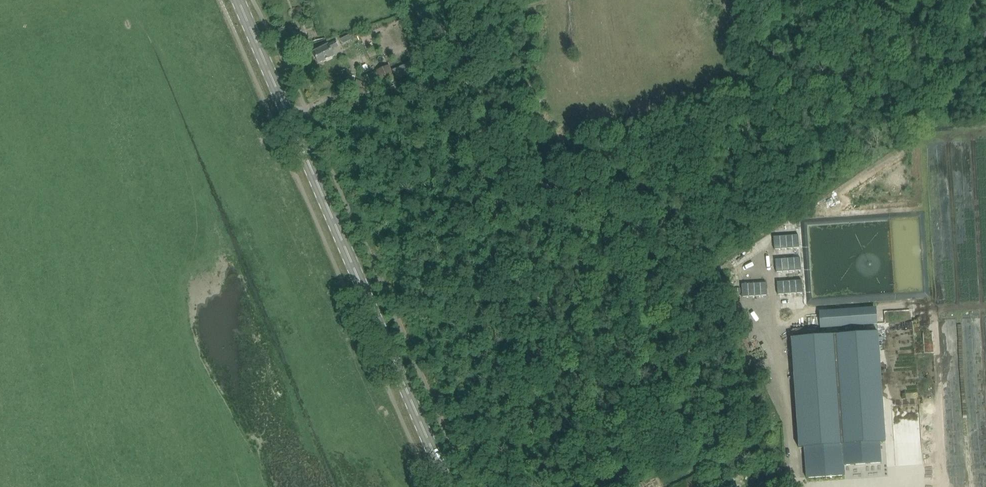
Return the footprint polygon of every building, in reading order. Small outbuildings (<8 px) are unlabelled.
[(298,41),(295,34),(288,36),(290,44),(298,41)] [(314,52),(320,63),(335,56),(332,49),(341,45),(339,41),(314,52)] [(394,70),(397,78),(423,67),(420,59),(394,70)] [(383,85),(396,79),(390,65),(377,70),(383,85)] [(378,85),(372,72),(364,76),(367,84),(369,89),(370,89),(372,88),(378,85)] [(799,248),(798,236),(774,238),(775,250),(799,248)] [(800,270),(800,258),(776,260),(776,272),(800,270)] [(802,292),(801,280),(777,282),(778,294),(802,292)] [(767,295),(766,283),(742,284),(743,296),(767,295)] [(878,324),(877,308),(849,310),(850,326),(878,324)] [(883,463),(881,442),(887,442),(877,332),(791,338),(800,448),(805,448),(807,478),(846,475),(845,466),(883,463)] [(768,442),(766,435),(739,445),(741,451),(768,442)]
